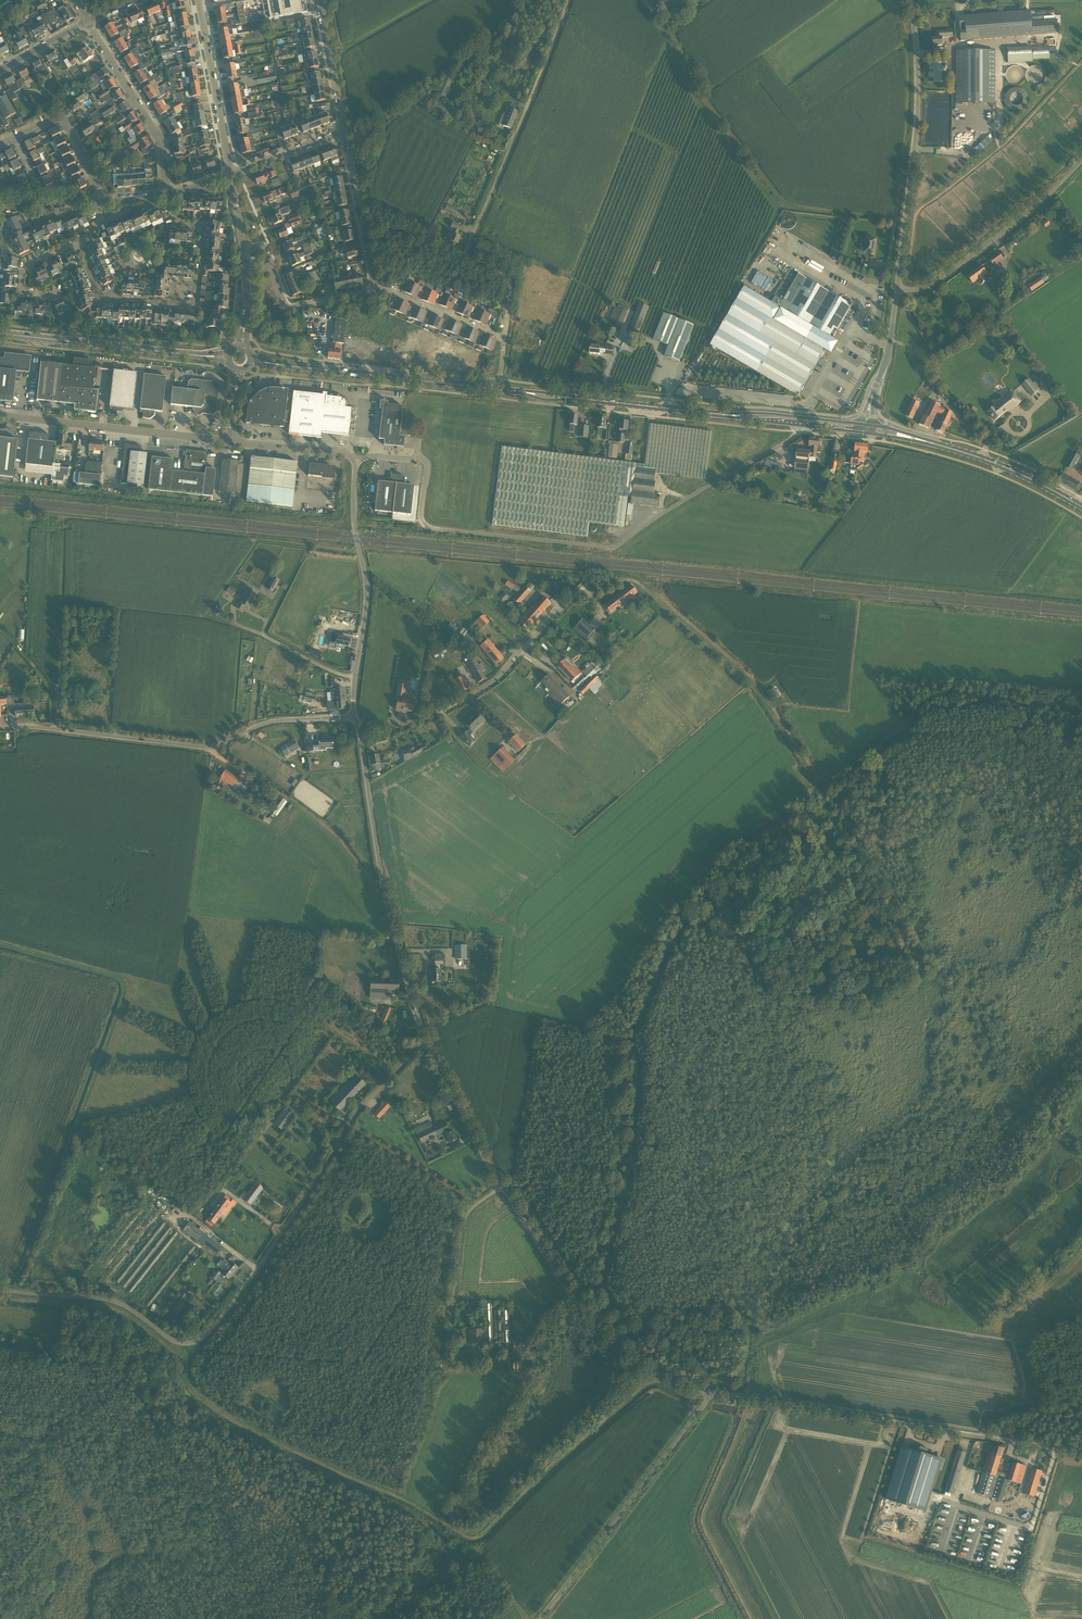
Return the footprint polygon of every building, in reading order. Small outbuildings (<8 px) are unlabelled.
[(236,3),(236,7),(239,20),(240,24),(265,20),(262,0),(252,0),(236,3)] [(270,19),(286,16),(302,13),(300,0),(267,0),(270,19)] [(45,1),(36,6),(38,10),(47,6),(45,1)] [(183,1),(175,3),(177,9),(185,8),(183,1)] [(13,9),(10,3),(4,6),(7,12),(13,9)] [(151,6),(155,13),(160,11),(157,4),(151,6)] [(149,16),(155,13),(151,6),(146,8),(149,16)] [(68,7),(56,13),(54,9),(46,14),(47,17),(50,15),(53,14),(55,17),(61,14),(62,15),(66,13),(67,15),(71,12),(68,7)] [(215,10),(216,17),(225,15),(224,8),(215,10)] [(140,11),(134,13),(138,21),(143,18),(140,11)] [(961,41),(1022,37),(1058,34),(1057,20),(1031,22),(1030,11),(959,16),(961,41)] [(47,17),(51,23),(51,24),(60,20),(61,22),(65,19),(66,22),(74,18),(71,12),(67,15),(66,13),(62,15),(61,14),(55,17),(53,14),(50,15),(47,17)] [(138,21),(134,13),(129,16),(132,23),(138,21)] [(186,13),(174,16),(175,22),(187,20),(186,13)] [(227,22),(225,15),(216,17),(218,24),(227,22)] [(37,27),(42,36),(45,34),(44,32),(46,31),(45,29),(48,27),(48,28),(43,19),(38,22),(40,25),(37,27)] [(300,21),(301,28),(311,26),(309,19),(300,21)] [(188,26),(187,20),(175,22),(173,22),(174,27),(172,28),(172,30),(169,31),(170,35),(174,35),(173,32),(181,31),(181,28),(188,26)] [(115,28),(112,23),(105,28),(108,33),(115,28)] [(219,30),(220,37),(229,36),(233,35),(232,30),(236,29),(236,25),(231,26),(231,25),(224,26),(224,29),(219,30)] [(301,28),(302,35),(312,33),(311,26),(301,28)] [(30,27),(29,28),(27,29),(30,35),(33,33),(35,37),(37,36),(39,38),(42,36),(37,27),(31,30),(30,27)] [(115,28),(108,33),(111,38),(119,34),(115,28)] [(28,44),(22,34),(20,30),(11,34),(19,48),(28,44)] [(131,32),(130,30),(121,35),(123,38),(128,35),(128,34),(131,32)] [(933,38),(933,46),(942,45),(942,38),(953,37),(952,30),(936,31),(937,38),(933,38)] [(181,34),(182,40),(191,39),(189,32),(181,34)] [(302,35),(304,42),(313,40),(312,33),(302,35)] [(0,39),(0,57),(6,54),(5,53),(9,51),(7,48),(10,46),(4,36),(0,39)] [(220,37),(222,45),(231,43),(229,36),(220,37)] [(114,43),(118,48),(125,44),(122,39),(114,43)] [(191,39),(182,40),(178,41),(179,46),(169,48),(170,52),(173,52),(177,51),(185,50),(184,47),(192,45),(191,39)] [(297,50),(298,53),(305,52),(304,49),(305,49),(315,47),(313,40),(304,42),(300,43),(301,50),(297,50)] [(222,45),(223,52),(223,53),(231,51),(232,51),(231,43),(222,45)] [(82,63),(85,61),(93,56),(85,44),(74,51),(82,63)] [(125,44),(118,48),(121,54),(128,49),(125,44)] [(127,64),(138,57),(135,52),(141,48),(141,47),(140,45),(136,48),(131,51),(132,54),(124,59),(127,64)] [(1049,59),(1049,46),(1032,47),(1006,48),(1007,63),(1033,62),(1032,59),(1049,59)] [(59,60),(57,57),(53,50),(45,55),(50,64),(55,61),(56,62),(59,60)] [(955,50),(955,103),(991,103),(994,103),(994,63),(994,50),(955,50)] [(233,58),(231,51),(223,53),(224,59),(233,58)] [(303,62),(308,62),(317,60),(316,53),(305,55),(305,52),(298,53),(299,56),(302,56),(303,62)] [(173,53),(161,55),(162,57),(162,58),(164,63),(167,62),(166,56),(173,55),(173,53)] [(139,64),(140,67),(149,61),(147,58),(140,62),(138,57),(127,64),(131,69),(139,64)] [(183,65),(179,66),(175,67),(176,70),(180,69),(188,68),(187,65),(195,63),(194,57),(182,59),(183,65)] [(31,63),(37,72),(39,76),(42,74),(40,70),(44,68),(48,76),(52,74),(51,74),(52,73),(49,67),(48,68),(45,63),(42,65),(38,59),(31,63)] [(71,63),(69,64),(67,66),(69,69),(71,67),(72,66),(73,66),(77,63),(74,59),(70,62),(71,63)] [(317,60),(308,62),(309,69),(319,67),(317,60)] [(67,66),(64,61),(60,63),(65,71),(66,71),(66,72),(69,71),(68,69),(69,69),(67,66)] [(140,67),(142,69),(134,74),(137,79),(148,72),(146,68),(151,65),(149,61),(140,67)] [(225,66),(227,73),(236,71),(234,64),(225,66)] [(22,79),(26,76),(28,80),(31,79),(24,67),(17,71),(22,79)] [(98,81),(93,84),(95,87),(104,81),(103,78),(109,74),(105,68),(98,73),(94,75),(96,77),(98,81)] [(228,79),(237,78),(241,77),(240,72),(244,72),(244,69),(236,71),(227,73),(228,79)] [(196,70),(188,71),(185,72),(186,78),(189,78),(197,76),(196,70)] [(150,82),(155,79),(159,77),(157,73),(151,77),(148,72),(137,79),(140,85),(149,80),(150,82)] [(307,82),(312,81),(321,79),(320,72),(309,74),(309,72),(304,72),(305,75),(306,75),(307,82)] [(3,79),(9,88),(10,89),(6,91),(12,101),(15,99),(13,95),(10,90),(18,86),(11,74),(3,79)] [(189,78),(190,84),(199,83),(197,76),(189,78)] [(444,100),(452,80),(445,77),(436,96),(444,100)] [(98,96),(100,99),(111,93),(110,90),(117,86),(112,79),(105,84),(102,86),(104,89),(107,86),(109,89),(98,96)] [(312,81),(313,88),(324,86),(322,86),(321,79),(312,81)] [(24,83),(21,85),(23,88),(26,93),(29,91),(25,85),(24,83)] [(188,91),(191,91),(200,89),(199,83),(190,84),(191,88),(188,88),(188,91)] [(239,91),(243,90),(247,90),(247,86),(241,87),(241,84),(237,85),(237,84),(229,86),(230,93),(239,91)] [(147,95),(154,91),(151,85),(144,90),(147,95)] [(163,92),(165,95),(173,90),(174,89),(173,87),(173,86),(163,92)] [(313,88),(314,95),(325,93),(324,93),(323,86),(324,86),(313,88)] [(1024,112),(1029,91),(1009,87),(1004,107),(1024,112)] [(150,100),(161,94),(157,89),(154,91),(147,95),(150,100)] [(191,91),(188,91),(190,97),(201,95),(200,89),(191,91)] [(110,99),(110,100),(114,106),(118,104),(116,102),(123,97),(119,91),(112,95),(111,93),(100,99),(103,103),(106,101),(107,101),(110,99)] [(230,93),(232,100),(241,99),(239,91),(230,93)] [(3,124),(5,127),(6,127),(6,126),(9,125),(6,119),(15,113),(4,92),(0,94),(0,118),(3,124)] [(87,92),(71,102),(72,104),(70,106),(70,107),(69,108),(71,111),(73,111),(73,112),(81,107),(79,103),(89,96),(87,92)] [(181,106),(183,105),(185,105),(182,92),(176,93),(177,98),(181,106)] [(310,96),(311,103),(316,102),(325,100),(324,95),(326,95),(325,93),(314,95),(310,96)] [(31,95),(29,97),(35,107),(37,106),(35,103),(36,102),(31,95)] [(173,107),(174,110),(175,110),(181,106),(177,98),(175,99),(176,103),(177,104),(173,107)] [(232,100),(233,108),(242,106),(241,99),(232,100)] [(153,105),(157,111),(164,106),(161,101),(153,105)] [(453,118),(457,110),(437,101),(434,110),(453,118)] [(114,106),(117,110),(121,117),(127,114),(126,112),(131,109),(126,102),(119,106),(118,104),(114,106)] [(506,108),(504,114),(503,114),(499,124),(500,125),(511,129),(519,107),(512,104),(510,108),(507,107),(506,108)] [(194,112),(194,114),(204,112),(202,105),(193,107),(193,105),(187,106),(183,108),(184,111),(189,109),(189,113),(194,112)] [(167,111),(164,106),(157,111),(160,116),(167,111)] [(182,110),(181,106),(175,110),(174,110),(170,112),(172,114),(173,117),(177,115),(176,114),(182,110)] [(241,106),(242,106),(233,108),(234,115),(243,113),(241,106)] [(111,108),(102,114),(104,118),(113,112),(111,108)] [(194,114),(195,121),(205,119),(204,112),(194,114)] [(127,114),(121,117),(115,121),(117,124),(128,117),(131,122),(123,127),(125,131),(134,125),(133,124),(138,120),(133,113),(128,116),(127,114)] [(330,123),(326,113),(320,116),(323,125),(330,123)] [(101,115),(97,117),(85,124),(87,128),(82,131),(82,132),(81,133),(83,136),(84,136),(85,137),(95,130),(93,127),(101,122),(100,122),(104,120),(101,115)] [(320,116),(313,119),(316,128),(323,125),(320,116)] [(168,129),(176,124),(172,117),(164,123),(168,129)] [(205,119),(195,121),(197,128),(206,126),(205,119)] [(235,121),(237,128),(246,126),(244,119),(235,121)] [(287,124),(288,128),(292,138),(291,137),(298,135),(297,132),(300,131),(297,124),(295,119),(293,120),(295,125),(291,127),(290,124),(287,125),(287,124)] [(313,119),(306,121),(310,130),(316,128),(313,119)] [(310,130),(306,121),(300,124),(303,133),(310,130)] [(172,135),(180,130),(176,124),(168,129),(172,135)] [(137,127),(136,126),(126,132),(128,136),(135,131),(137,135),(144,131),(141,125),(137,127)] [(251,125),(246,126),(237,128),(238,135),(246,133),(247,136),(258,134),(258,130),(252,131),(251,125)] [(51,142),(54,141),(61,137),(60,134),(61,134),(58,127),(46,133),(51,142)] [(281,131),(283,137),(284,140),(291,137),(291,138),(292,138),(288,128),(281,131)] [(198,133),(199,140),(209,139),(207,131),(198,133)] [(39,136),(25,143),(27,149),(29,149),(31,153),(38,150),(35,144),(41,141),(39,136)] [(63,137),(61,137),(54,141),(59,151),(66,147),(65,144),(66,143),(63,137)] [(145,138),(139,142),(138,140),(136,141),(130,145),(131,145),(127,147),(128,148),(127,149),(132,157),(137,154),(134,149),(140,145),(143,149),(142,149),(142,151),(144,154),(146,155),(149,153),(149,151),(147,148),(150,145),(145,138)] [(199,140),(201,151),(210,149),(209,146),(210,146),(209,139),(199,140)] [(248,139),(239,141),(241,147),(249,145),(254,144),(253,140),(248,141),(248,139)] [(251,152),(249,145),(241,147),(242,154),(251,152)] [(183,157),(183,154),(184,154),(184,150),(186,150),(185,146),(183,146),(174,147),(174,154),(176,154),(176,158),(181,158),(183,157)] [(36,164),(43,161),(40,154),(46,151),(44,147),(38,150),(31,153),(30,154),(33,160),(34,159),(36,164)] [(61,162),(64,161),(71,157),(69,154),(71,153),(67,147),(66,147),(59,151),(61,155),(58,156),(61,162)] [(258,156),(270,152),(268,147),(256,152),(258,156)] [(334,147),(327,149),(331,158),(332,162),(342,158),(341,149),(335,151),(334,147)] [(0,160),(7,157),(10,163),(16,160),(14,156),(15,155),(12,149),(0,155),(0,160)] [(324,161),(331,158),(327,149),(320,152),(324,161)] [(310,155),(314,165),(320,162),(317,153),(310,155)] [(144,162),(144,165),(148,164),(156,163),(155,155),(144,162)] [(205,155),(200,156),(204,168),(207,167),(208,169),(215,166),(213,159),(207,161),(205,155)] [(310,155),(304,158),(307,167),(314,165),(310,155)] [(68,171),(76,167),(74,164),(76,163),(72,156),(71,157),(64,161),(68,169),(68,170),(68,171)] [(200,156),(195,158),(197,165),(191,167),(194,174),(202,171),(201,169),(204,168),(200,156)] [(304,158),(297,160),(300,169),(307,167),(304,158)] [(16,160),(10,163),(3,167),(5,171),(12,168),(16,174),(22,171),(19,167),(20,166),(17,160),(16,160)] [(294,172),(300,169),(297,160),(290,163),(294,172)] [(43,161),(36,164),(39,169),(38,170),(41,176),(42,175),(48,172),(51,171),(47,163),(45,165),(43,161)] [(283,173),(278,175),(282,184),(292,180),(285,165),(280,167),(283,173)] [(77,166),(76,167),(68,171),(70,175),(68,176),(71,182),(73,180),(81,177),(79,174),(80,173),(77,166)] [(146,175),(145,175),(146,186),(146,185),(153,185),(152,175),(149,175),(149,169),(145,170),(146,175)] [(22,171),(16,174),(19,181),(12,184),(14,189),(28,182),(25,176),(24,176),(22,171)] [(270,178),(277,176),(275,171),(269,173),(268,172),(263,174),(254,178),(257,184),(261,183),(262,185),(267,183),(265,180),(268,179),(267,177),(269,176),(270,178)] [(46,187),(60,180),(58,175),(52,178),(48,172),(42,175),(44,180),(43,181),(46,187)] [(337,178),(337,174),(331,175),(332,179),(329,179),(331,187),(343,184),(342,177),(337,178)] [(297,175),(293,177),(298,188),(302,187),(297,175)] [(138,176),(131,177),(132,187),(132,186),(139,186),(139,187),(138,176)] [(82,180),(81,177),(73,180),(75,184),(78,191),(87,186),(83,179),(82,180)] [(125,188),(124,177),(117,178),(118,188),(125,187),(125,188)] [(132,187),(131,177),(124,177),(125,188),(125,187),(132,186),(132,187)] [(12,184),(5,188),(2,181),(0,182),(0,196),(7,192),(14,189),(12,184)] [(343,184),(331,187),(328,187),(329,192),(324,192),(325,195),(335,192),(335,193),(344,191),(343,184)] [(275,198),(276,197),(282,195),(285,194),(283,187),(279,189),(280,190),(276,191),(276,190),(270,193),(262,196),(265,203),(269,201),(269,203),(274,201),(276,200),(275,198)] [(299,196),(296,189),(289,192),(292,199),(299,196)] [(335,193),(336,200),(346,198),(344,191),(335,193)] [(346,198),(336,200),(338,207),(347,205),(346,198)] [(445,210),(446,211),(455,216),(459,209),(448,203),(450,199),(448,198),(440,212),(444,214),(445,212),(444,211),(445,210)] [(189,202),(190,200),(184,200),(183,208),(180,208),(179,214),(182,215),(183,210),(188,211),(189,202)] [(271,218),(274,225),(283,221),(281,217),(282,216),(282,215),(283,215),(284,215),(285,214),(287,214),(288,214),(289,213),(290,212),(289,210),(288,207),(278,210),(279,212),(275,214),(276,216),(271,218)] [(155,208),(151,209),(151,210),(153,212),(157,222),(162,219),(158,210),(156,210),(155,208)] [(143,209),(140,211),(140,212),(141,214),(146,223),(151,221),(152,224),(146,211),(145,212),(143,209)] [(153,212),(151,210),(151,209),(146,211),(152,224),(157,222),(153,212)] [(340,219),(351,217),(350,217),(348,210),(339,212),(340,219)] [(140,211),(136,213),(138,215),(136,216),(141,226),(146,223),(141,214),(140,212),(140,211)] [(80,224),(81,226),(88,222),(84,213),(82,214),(81,213),(76,216),(80,224)] [(289,223),(299,219),(301,218),(299,213),(287,217),(289,223)] [(72,227),(80,224),(76,216),(75,214),(69,216),(70,217),(68,218),(72,227)] [(133,214),(130,215),(131,218),(136,228),(141,226),(136,216),(135,217),(133,214)] [(131,218),(130,215),(126,217),(128,220),(127,221),(126,221),(130,229),(131,230),(136,228),(131,218)] [(6,221),(9,228),(19,224),(16,216),(6,221)] [(57,217),(51,220),(56,230),(63,227),(64,227),(61,220),(59,217),(58,218),(57,217)] [(340,219),(341,226),(346,225),(351,225),(350,218),(351,217),(340,219)] [(65,231),(67,230),(72,227),(68,218),(66,219),(66,218),(61,220),(64,227),(63,227),(65,231)] [(121,221),(125,231),(130,229),(126,221),(127,221),(126,219),(123,220),(124,222),(122,223),(121,221)] [(299,219),(289,223),(284,225),(285,226),(281,228),(282,230),(277,232),(280,239),(289,235),(286,229),(301,224),(299,219)] [(1046,227),(1051,223),(1047,219),(1042,222),(1046,227)] [(49,233),(56,230),(51,220),(44,223),(45,225),(49,234),(49,233)] [(116,224),(120,233),(125,231),(121,221),(121,222),(121,223),(117,225),(116,224)] [(113,222),(109,223),(110,224),(115,236),(120,233),(116,224),(114,224),(113,222)] [(459,231),(461,225),(453,222),(451,227),(455,229),(450,241),(458,244),(461,237),(456,235),(458,231),(459,231)] [(115,236),(110,224),(109,223),(106,225),(107,228),(106,228),(110,238),(115,236)] [(23,231),(19,224),(9,228),(13,236),(23,231)] [(49,234),(45,225),(41,227),(39,228),(40,229),(38,230),(44,241),(43,239),(50,235),(49,233),(49,234)] [(43,239),(44,241),(38,230),(37,230),(37,229),(31,232),(36,242),(43,239)] [(341,229),(330,231),(328,232),(329,236),(336,235),(336,239),(344,237),(345,242),(354,240),(352,231),(342,233),(341,229)] [(25,235),(23,231),(13,236),(8,238),(10,242),(13,241),(23,236),(25,235)] [(283,245),(286,252),(294,249),(292,244),(303,240),(301,235),(294,237),(290,239),(290,241),(283,245)] [(24,238),(23,236),(13,241),(15,245),(17,244),(18,247),(26,243),(24,238)] [(862,241),(861,249),(865,250),(864,253),(865,253),(864,257),(867,257),(868,253),(874,254),(875,249),(875,245),(876,239),(866,238),(866,241),(862,241)] [(99,239),(90,243),(90,244),(92,243),(94,247),(92,248),(102,244),(99,239)] [(26,243),(18,247),(20,250),(21,249),(22,252),(21,252),(22,254),(30,251),(26,243)] [(94,248),(96,252),(101,250),(104,249),(102,244),(92,248),(94,248)] [(357,256),(356,249),(352,250),(351,244),(341,246),(343,254),(347,254),(348,258),(357,256)] [(92,261),(103,255),(101,250),(96,252),(92,254),(92,256),(90,257),(91,261),(92,261)] [(73,252),(66,256),(68,260),(65,262),(68,268),(75,265),(74,264),(78,262),(73,252)] [(305,261),(302,253),(298,255),(289,259),(292,266),(301,262),(305,261)] [(989,260),(993,265),(1003,258),(999,253),(994,256),(989,260)] [(103,255),(92,261),(91,261),(93,264),(96,263),(96,264),(95,265),(104,261),(106,260),(103,255)] [(6,258),(6,262),(5,262),(4,270),(11,270),(11,267),(17,268),(18,259),(6,258)] [(63,268),(58,259),(51,263),(53,267),(50,269),(53,276),(60,272),(59,270),(63,268)] [(94,272),(95,271),(107,266),(106,265),(104,261),(95,265),(96,267),(93,268),(94,272)] [(162,272),(171,273),(171,271),(172,263),(166,262),(166,267),(163,267),(162,272)] [(981,265),(967,276),(972,283),(978,279),(981,284),(983,283),(984,282),(986,281),(983,276),(987,273),(981,265)] [(43,266),(35,270),(38,275),(34,276),(37,283),(44,279),(45,280),(49,278),(48,276),(43,266)] [(107,266),(95,271),(94,272),(96,275),(99,274),(99,275),(109,271),(107,266)] [(81,275),(79,270),(70,274),(73,279),(81,275)] [(103,279),(102,280),(111,276),(109,271),(99,275),(100,275),(101,275),(103,279)] [(299,276),(295,278),(293,272),(285,276),(287,283),(296,279),(304,276),(303,273),(299,275),(299,276)] [(306,275),(307,280),(317,276),(315,272),(306,275)] [(15,287),(16,278),(10,278),(11,274),(3,273),(3,281),(5,281),(5,286),(15,287)] [(73,279),(75,284),(83,280),(81,275),(73,279)] [(227,276),(216,275),(216,281),(227,283),(228,283),(229,279),(227,279),(227,276)] [(361,275),(354,276),(356,286),(363,284),(361,275)] [(114,281),(111,276),(102,280),(104,280),(106,284),(104,285),(114,281)] [(356,286),(354,276),(347,277),(349,287),(356,286),(356,287),(356,286)] [(347,277),(340,279),(342,290),(342,288),(349,287),(347,277)] [(1032,291),(1044,283),(1040,277),(1028,286),(1032,291)] [(792,300),(793,301),(787,311),(744,286),(710,345),(796,395),(798,396),(800,394),(825,350),(829,352),(836,340),(833,338),(837,329),(851,307),(852,305),(850,303),(806,278),(799,290),(795,287),(790,295),(790,296),(790,297),(790,298),(791,299),(792,300)] [(83,280),(75,284),(78,289),(90,283),(88,279),(86,281),(85,279),(83,280)] [(296,279),(287,283),(293,296),(301,292),(296,279)] [(342,290),(340,279),(333,280),(335,290),(342,289),(342,290)] [(412,292),(417,295),(421,287),(409,282),(404,292),(411,295),(412,292)] [(85,291),(90,289),(89,288),(92,286),(90,283),(78,289),(80,294),(85,291)] [(963,287),(952,296),(956,302),(968,293),(963,287)] [(429,300),(434,302),(437,294),(426,289),(425,292),(421,299),(428,302),(429,300)] [(11,296),(6,295),(7,292),(0,291),(0,299),(1,299),(1,303),(11,304),(11,296)] [(77,301),(89,295),(87,296),(85,291),(80,294),(77,295),(79,299),(77,300),(77,301)] [(448,305),(452,307),(456,300),(444,294),(439,304),(446,308),(448,305)] [(77,302),(80,301),(82,305),(88,302),(91,301),(91,300),(90,301),(87,296),(89,296),(89,295),(77,301),(77,302)] [(31,300),(22,299),(22,305),(18,304),(18,311),(25,312),(25,310),(33,311),(34,302),(31,302),(31,300)] [(63,312),(70,309),(67,302),(64,304),(61,299),(53,303),(58,312),(59,315),(64,313),(63,312)] [(48,315),(48,312),(49,302),(40,301),(40,307),(36,306),(35,313),(48,315)] [(373,302),(372,302),(375,314),(380,313),(381,321),(386,320),(384,309),(381,309),(379,301),(377,302),(377,301),(372,302),(373,302)] [(401,304),(396,302),(393,310),(405,315),(409,305),(402,301),(401,304)] [(91,316),(92,310),(88,302),(82,305),(80,306),(83,311),(85,310),(88,315),(91,316)] [(367,312),(364,312),(366,324),(371,323),(369,315),(375,314),(372,302),(372,303),(372,302),(367,303),(365,304),(367,312)] [(465,313),(469,315),(473,307),(461,302),(456,312),(464,315),(465,313)] [(650,307),(640,303),(628,331),(638,335),(650,307)] [(353,306),(352,306),(354,318),(360,317),(361,325),(366,324),(364,312),(361,313),(359,305),(357,306),(357,305),(352,306),(353,306)] [(620,332),(628,312),(629,309),(619,305),(618,308),(615,307),(607,328),(620,332)] [(347,316),(344,316),(346,328),(351,327),(349,319),(354,318),(352,306),(352,307),(352,306),(347,307),(345,308),(347,316)] [(92,310),(91,316),(96,316),(96,318),(102,319),(103,308),(102,310),(100,310),(100,308),(97,308),(97,310),(92,310)] [(333,310),(332,310),(334,322),(340,321),(341,329),(346,328),(344,316),(341,317),(339,309),(337,309),(332,310),(333,310)] [(418,311),(413,309),(410,317),(422,322),(426,312),(419,309),(418,311)] [(155,312),(152,311),(151,318),(155,318),(154,322),(161,323),(162,310),(159,310),(159,312),(156,311),(156,310),(155,312)] [(169,324),(171,325),(172,316),(169,315),(169,311),(168,313),(165,312),(166,311),(162,310),(161,323),(162,324),(164,325),(168,325),(169,324)] [(172,316),(171,325),(171,326),(174,326),(180,326),(181,323),(182,311),(179,311),(179,312),(176,312),(176,310),(175,316),(172,316)] [(327,320),(324,320),(326,332),(331,331),(329,323),(334,322),(332,310),(332,311),(332,310),(327,311),(325,312),(327,320)] [(482,320),(486,323),(490,315),(478,310),(474,320),(481,323),(482,320)] [(185,313),(186,311),(182,311),(181,323),(188,324),(188,320),(191,320),(192,314),(189,314),(189,312),(189,313),(185,313)] [(313,314),(312,314),(314,326),(320,325),(321,333),(326,332),(324,320),(320,321),(319,313),(317,313),(312,313),(313,314)] [(668,346),(664,356),(679,362),(694,325),(663,313),(653,340),(668,346)] [(307,324),(304,324),(306,336),(311,335),(309,327),(314,326),(312,314),(307,315),(305,316),(307,324)] [(987,315),(975,323),(978,328),(991,320),(987,315)] [(427,325),(439,330),(443,320),(436,317),(435,319),(431,317),(427,325)] [(209,320),(207,320),(206,327),(219,328),(217,327),(217,324),(219,324),(219,321),(209,320)] [(462,325),(455,322),(453,324),(449,322),(445,330),(457,335),(462,325)] [(348,330),(346,346),(351,346),(356,346),(355,351),(365,352),(366,342),(352,340),(353,329),(348,330)] [(471,332),(466,330),(462,337),(474,343),(479,333),(472,329),(471,332)] [(488,339),(483,337),(479,345),(491,350),(496,340),(489,337),(488,339)] [(339,350),(340,343),(333,342),(331,342),(330,349),(329,349),(328,358),(339,360),(340,350),(339,350)] [(606,354),(612,355),(614,348),(591,345),(590,353),(600,354),(600,352),(607,352),(606,354)] [(31,356),(5,353),(4,358),(0,358),(0,401),(13,402),(13,397),(16,375),(18,376),(20,373),(21,372),(29,373),(31,356)] [(60,386),(92,390),(94,379),(97,379),(98,369),(94,368),(91,368),(91,364),(92,361),(88,360),(85,360),(74,359),(73,366),(63,365),(60,386)] [(63,365),(43,363),(41,362),(37,400),(75,405),(74,410),(96,413),(98,391),(92,390),(60,386),(63,365)] [(124,409),(133,410),(137,373),(114,370),(109,414),(117,415),(117,410),(122,411),(123,410),(124,409)] [(144,374),(140,411),(140,412),(143,412),(142,418),(148,418),(149,417),(151,417),(152,417),(154,415),(153,415),(154,414),(155,411),(162,412),(166,377),(144,374)] [(1039,391),(1029,378),(1022,384),(1032,397),(1039,391)] [(187,390),(173,388),(171,405),(193,407),(192,410),(197,416),(200,416),(203,414),(213,415),(217,413),(220,385),(217,382),(191,379),(188,382),(187,390)] [(288,390),(277,389),(272,389),(268,389),(263,391),(259,393),(255,396),(252,399),(250,403),(248,407),(248,409),(247,411),(247,413),(246,424),(267,426),(284,428),(284,423),(289,423),(291,412),(286,412),(288,390)] [(320,395),(293,392),(288,434),(321,438),(322,432),(348,435),(348,436),(349,436),(350,435),(349,435),(352,408),(348,408),(348,402),(345,402),(345,400),(343,399),(342,399),(342,396),(328,394),(328,393),(321,392),(320,395)] [(1019,400),(1013,392),(987,412),(993,420),(1019,400)] [(905,416),(913,419),(920,403),(912,399),(905,416)] [(381,424),(401,427),(403,406),(388,405),(389,401),(386,401),(386,400),(383,400),(383,401),(380,400),(379,409),(382,409),(381,424)] [(937,412),(944,415),(946,409),(947,409),(940,406),(940,405),(930,400),(919,425),(929,429),(937,412)] [(944,415),(936,431),(943,434),(953,412),(946,409),(944,415)] [(579,416),(571,415),(569,437),(573,437),(574,425),(578,425),(579,416)] [(607,419),(599,418),(598,427),(597,435),(601,435),(602,428),(606,428),(607,419)] [(628,431),(629,421),(621,421),(618,443),(624,443),(625,431),(628,431)] [(401,427),(381,424),(379,439),(384,440),(384,445),(404,447),(405,436),(400,436),(401,427)] [(645,465),(502,447),(492,525),(588,537),(589,522),(624,527),(628,497),(629,497),(628,504),(653,507),(657,507),(659,494),(654,494),(656,482),(655,482),(656,473),(706,480),(712,432),(650,424),(645,465)] [(589,426),(581,425),(579,436),(588,437),(589,426)] [(53,463),(55,443),(49,442),(50,435),(42,434),(42,435),(39,434),(39,433),(30,432),(29,440),(26,464),(53,468),(51,481),(67,483),(69,469),(60,468),(60,464),(53,463)] [(57,446),(62,447),(63,447),(62,449),(71,450),(72,441),(67,440),(67,437),(59,436),(59,441),(58,441),(57,446)] [(18,439),(0,437),(0,476),(13,478),(18,439)] [(808,472),(808,468),(809,457),(816,458),(817,451),(816,451),(816,447),(818,448),(819,439),(810,437),(809,446),(812,447),(811,451),(796,449),(794,468),(796,469),(795,471),(808,472)] [(101,451),(102,442),(94,441),(95,440),(90,439),(89,450),(101,451)] [(849,469),(856,470),(858,469),(856,467),(859,465),(860,465),(860,461),(862,443),(859,443),(858,442),(857,442),(857,443),(855,443),(854,452),(851,452),(851,456),(852,456),(851,465),(850,464),(849,469)] [(860,465),(859,465),(856,467),(858,469),(858,470),(860,469),(860,470),(862,468),(864,466),(862,464),(862,463),(863,462),(864,462),(865,453),(867,453),(868,444),(867,444),(867,443),(865,443),(865,444),(862,443),(860,461),(860,465)] [(129,445),(127,444),(125,446),(121,483),(144,485),(147,453),(141,452),(141,446),(140,446),(139,445),(137,446),(136,445),(135,444),(134,445),(132,445),(131,444),(129,445)] [(617,458),(619,445),(610,444),(608,457),(617,458)] [(148,489),(203,496),(205,474),(206,468),(207,452),(186,450),(183,472),(173,470),(174,460),(152,457),(148,489)] [(1073,452),(1065,467),(1072,470),(1079,456),(1073,452)] [(780,463),(783,457),(775,454),(773,460),(780,463)] [(246,501),(287,506),(292,507),(297,462),(251,457),(246,501)] [(235,494),(238,461),(222,459),(218,492),(235,494)] [(764,466),(775,469),(775,467),(781,469),(783,464),(766,459),(764,466)] [(73,483),(85,485),(85,486),(89,487),(89,485),(100,486),(102,463),(89,462),(88,462),(87,463),(87,464),(86,464),(85,474),(74,473),(73,483)] [(309,465),(309,469),(308,476),(333,478),(334,468),(309,465)] [(216,469),(206,468),(205,474),(203,496),(212,497),(216,469)] [(393,513),(397,475),(390,474),(389,483),(378,481),(375,511),(393,513)] [(1062,474),(1060,478),(1058,481),(1076,490),(1076,489),(1079,491),(1081,487),(1078,485),(1079,483),(1062,474)] [(397,475),(393,513),(411,515),(414,485),(402,484),(403,475),(397,475)] [(815,482),(820,490),(826,487),(825,485),(827,483),(825,480),(823,482),(821,479),(815,482)] [(272,592),(279,580),(273,577),(267,589),(272,592)] [(519,587),(508,581),(506,586),(517,591),(519,587)] [(527,586),(532,590),(535,586),(530,582),(527,586)] [(525,585),(513,598),(520,604),(531,591),(525,585)] [(232,595),(236,589),(230,586),(227,592),(232,595)] [(629,600),(637,593),(632,586),(614,600),(613,599),(605,605),(611,612),(628,599),(629,600)] [(248,608),(257,593),(249,589),(243,601),(240,599),(235,607),(242,611),(244,606),(248,608)] [(499,596),(504,601),(509,597),(504,592),(499,596)] [(532,606),(530,608),(528,611),(530,613),(521,623),(528,629),(551,603),(544,596),(534,608),(532,606)] [(483,628),(489,622),(483,615),(476,621),(483,628)] [(586,640),(595,629),(583,618),(573,629),(586,640)] [(446,628),(454,633),(458,628),(450,622),(446,628)] [(458,632),(464,637),(468,631),(462,627),(458,632)] [(327,641),(329,641),(339,643),(339,645),(349,646),(350,640),(341,638),(341,636),(331,634),(328,633),(327,641)] [(316,636),(316,644),(324,644),(324,636),(316,636)] [(480,646),(496,665),(504,658),(488,639),(480,646)] [(454,645),(453,645),(452,644),(450,646),(451,647),(450,648),(455,652),(458,649),(454,645)] [(443,647),(432,653),(435,658),(446,651),(443,647)] [(327,662),(341,666),(343,658),(329,654),(327,662)] [(478,683),(486,678),(482,672),(485,670),(482,663),(478,665),(475,658),(467,663),(478,683)] [(565,660),(558,667),(572,682),(582,673),(576,666),(573,669),(565,660)] [(595,668),(589,674),(592,677),(598,671),(595,668)] [(457,694),(468,688),(459,673),(449,678),(457,694)] [(562,703),(569,696),(549,675),(541,682),(552,693),(549,696),(559,706),(562,703)] [(603,684),(599,679),(599,678),(596,675),(586,684),(580,690),(583,694),(589,688),(594,693),(603,684)] [(0,687),(0,689),(12,690),(12,683),(1,682),(0,687)] [(408,700),(404,699),(402,699),(402,697),(404,697),(406,685),(399,684),(396,696),(397,696),(397,695),(398,695),(398,698),(396,710),(404,712),(405,710),(412,712),(414,705),(415,705),(416,700),(408,699),(408,700)] [(336,699),(344,698),(343,688),(335,688),(336,699)] [(300,695),(299,699),(303,700),(303,701),(310,703),(311,701),(315,702),(315,700),(312,699),(304,697),(300,695)] [(6,699),(6,705),(15,704),(13,696),(7,696),(7,699),(6,699)] [(345,709),(344,698),(336,699),(336,705),(332,705),(333,710),(337,710),(345,709)] [(15,708),(16,717),(39,715),(38,703),(25,704),(25,707),(15,708)] [(475,741),(474,740),(470,736),(474,731),(473,730),(484,720),(477,712),(472,717),(471,717),(472,717),(470,719),(469,719),(470,719),(464,724),(469,729),(466,732),(465,731),(460,736),(469,746),(475,741)] [(517,751),(524,744),(515,735),(508,742),(517,751)] [(319,741),(319,743),(313,743),(313,742),(312,742),(313,751),(326,750),(326,749),(333,748),(333,738),(327,738),(327,736),(323,736),(323,742),(320,742),(319,741)] [(280,748),(282,752),(283,754),(297,746),(294,740),(280,748)] [(419,747),(406,754),(409,759),(422,751),(419,747)] [(490,759),(499,769),(511,757),(502,748),(490,759)] [(372,765),(373,769),(391,766),(390,759),(380,761),(379,754),(370,756),(372,765)] [(234,776),(225,770),(222,776),(231,781),(234,783),(237,778),(234,776)] [(262,820),(269,824),(272,820),(265,816),(262,820)] [(455,959),(466,958),(466,945),(455,946),(455,959)] [(432,974),(429,974),(430,984),(433,984),(433,982),(440,982),(440,969),(440,964),(442,964),(442,959),(434,959),(434,964),(435,964),(435,970),(432,969),(432,974)] [(399,981),(370,980),(370,998),(388,999),(388,990),(399,990),(399,981)] [(379,1023),(384,1025),(391,1008),(386,1006),(379,1023)] [(339,1112),(365,1084),(358,1077),(354,1073),(348,1080),(345,1083),(345,1084),(328,1101),(332,1105),(339,1112)] [(374,1114),(378,1118),(379,1118),(391,1105),(387,1101),(374,1114)] [(284,1132),(295,1117),(284,1109),(273,1123),(284,1132)] [(449,1143),(457,1139),(453,1131),(450,1133),(448,1130),(449,1129),(445,1123),(434,1128),(431,1121),(415,1129),(416,1133),(421,1143),(444,1131),(446,1134),(446,1135),(449,1143)] [(256,1182),(243,1200),(251,1205),(264,1188),(256,1182)] [(236,1202),(226,1195),(207,1219),(214,1224),(223,1213),(224,1214),(227,1210),(228,1211),(236,1202)] [(163,1211),(167,1207),(159,1200),(155,1205),(163,1211)] [(197,1241),(199,1239),(203,1233),(189,1222),(183,1230),(197,1241)] [(238,1267),(231,1262),(230,1264),(226,1261),(220,1267),(224,1271),(222,1273),(222,1274),(220,1277),(226,1281),(228,1279),(238,1267)] [(202,1296),(199,1294),(174,1324),(178,1327),(202,1296)] [(142,1306),(131,1298),(128,1302),(139,1310),(142,1306)] [(493,1343),(491,1303),(485,1304),(487,1343),(493,1343)] [(484,1343),(484,1329),(468,1329),(468,1344),(484,1343)] [(886,1499),(925,1511),(941,1459),(926,1454),(928,1449),(913,1444),(911,1449),(902,1447),(886,1499)] [(997,1471),(1001,1458),(1004,1448),(994,1446),(992,1453),(988,1452),(982,1472),(983,1472),(976,1493),(991,1497),(998,1477),(1012,1481),(1010,1488),(1019,1490),(1026,1466),(1013,1462),(1009,1475),(997,1471)] [(953,1494),(966,1452),(958,1449),(945,1491),(953,1494)] [(1034,1497),(1042,1471),(1032,1468),(1024,1494),(1034,1497)] [(1028,1515),(1030,1514),(1028,1512),(1021,1515),(1025,1521),(1029,1519),(1028,1515)]
